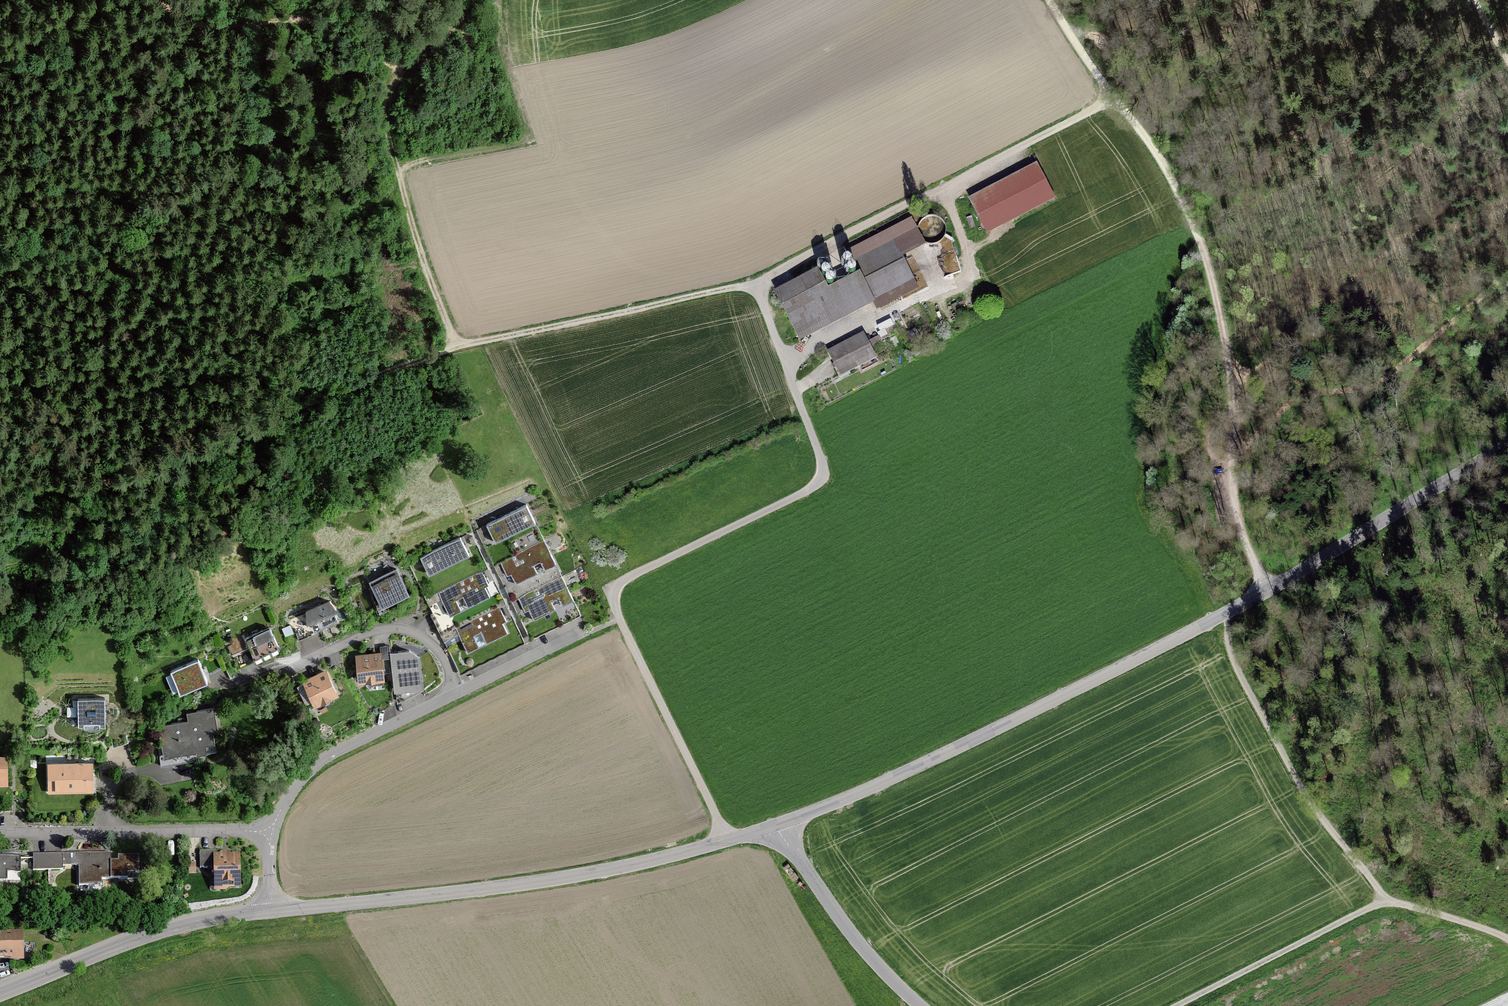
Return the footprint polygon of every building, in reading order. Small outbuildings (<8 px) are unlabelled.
[(986,236),(1054,200),(1035,165),(968,200),(986,236)] [(818,267),(774,289),(799,340),(873,303),(876,309),(920,288),(903,255),(926,243),(912,216),(846,250),(857,271),(828,286),(818,267)] [(892,315),(895,321),(900,318),(898,313),(892,315)] [(884,343),(882,339),(888,337),(883,325),(875,329),(878,336),(872,339),(875,347),(884,343)] [(915,328),(907,333),(912,341),(920,336),(915,328)] [(864,331),(827,350),(833,363),(831,364),(833,368),(835,367),(840,376),(860,366),(862,371),(879,363),(876,358),(877,357),(864,331)] [(500,542),(542,522),(534,506),(492,526),(500,542)] [(461,538),(421,558),(430,577),(470,557),(461,538)] [(549,540),(504,563),(511,576),(517,573),(523,584),(542,575),(537,566),(547,561),(552,571),(563,566),(549,540)] [(396,571),(370,585),(383,610),(409,596),(396,571)] [(486,573),(445,594),(456,616),(465,611),(460,601),(468,596),(474,608),(493,598),(488,589),(494,586),(486,573)] [(578,600),(566,577),(523,600),(529,612),(534,610),(540,621),(560,610),(555,601),(563,597),(568,606),(578,600)] [(330,603),(307,613),(312,625),(335,615),(330,603)] [(503,606),(459,629),(471,653),(483,647),(477,636),(486,631),(492,644),(511,635),(505,624),(511,621),(503,606)] [(271,621),(255,627),(258,635),(274,628),(271,621)] [(279,630),(254,639),(261,657),(286,647),(279,630)] [(389,652),(361,655),(364,683),(392,680),(389,654),(389,652)] [(408,653),(389,654),(392,680),(394,696),(424,693),(420,659),(408,653)] [(203,660),(178,672),(188,693),(213,682),(203,660)] [(334,669),(310,681),(323,708),(348,695),(334,669)] [(110,698),(83,699),(85,725),(112,723),(110,698)] [(191,722),(162,727),(168,760),(210,752),(209,747),(224,745),(217,708),(190,713),(191,722)] [(0,757),(0,787),(13,787),(13,757),(0,757)] [(99,764),(52,764),(52,793),(100,793),(99,764)] [(212,864),(212,848),(200,848),(200,864),(212,864)] [(114,855),(36,856),(37,873),(67,873),(67,867),(82,867),(83,887),(116,887),(116,880),(114,859),(114,855)] [(218,890),(246,890),(245,856),(217,856),(218,890)] [(0,857),(0,882),(23,882),(23,857),(0,857)] [(145,878),(143,857),(114,859),(116,880),(145,878)] [(0,935),(0,963),(28,963),(28,934),(0,935)]
